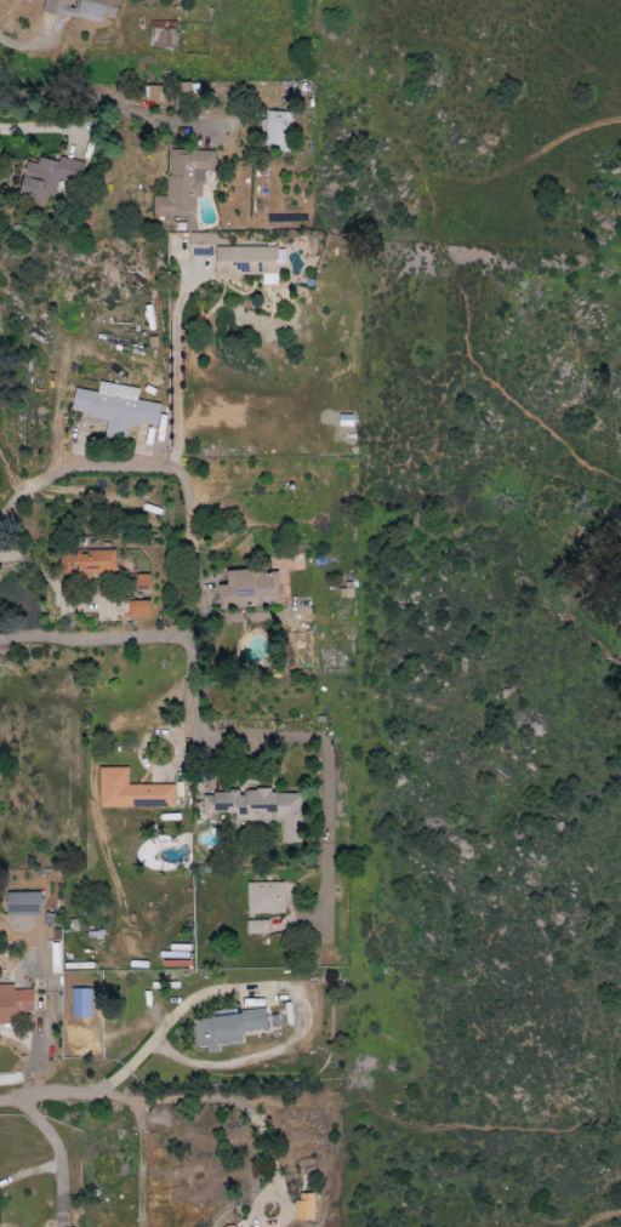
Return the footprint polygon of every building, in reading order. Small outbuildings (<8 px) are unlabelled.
[(103,25),(104,16),(115,19),(119,0),(82,0),(82,1),(79,0),(45,0),(43,12),(103,25)] [(177,22),(149,22),(149,48),(176,48),(177,22)] [(160,101),(161,86),(145,86),(145,100),(160,101)] [(290,112),(266,111),(265,147),(289,148),(290,112)] [(216,150),(169,149),(168,196),(154,196),(154,216),(188,217),(188,230),(195,231),(196,197),(203,197),(203,172),(215,172),(216,150)] [(84,161),(58,157),(57,160),(38,157),(37,163),(25,161),(18,201),(45,205),(47,194),(54,196),(57,180),(80,183),(84,161)] [(240,275),(278,274),(277,246),(215,247),(216,278),(240,278),(240,275)] [(75,388),(71,413),(108,419),(104,437),(126,441),(129,423),(158,428),(161,404),(138,400),(140,388),(99,381),(98,392),(75,388)] [(116,551),(60,552),(61,575),(117,574),(116,551)] [(219,608),(280,606),(278,570),(227,572),(227,585),(219,586),(219,608)] [(128,616),(150,616),(150,601),(128,601),(128,616)] [(174,785),(129,786),(129,767),(100,768),(100,809),(175,807),(174,785)] [(300,793),(271,794),(271,789),(242,789),(242,793),(203,793),(203,814),(234,814),(234,821),(271,821),(271,818),(281,818),(281,843),(300,843),(300,793)] [(285,883),(247,883),(247,915),(285,914),(285,883)] [(42,893),(6,892),(5,914),(41,915),(42,893)] [(248,934),(269,934),(269,921),(247,921),(248,934)] [(14,1023),(14,1012),(33,1012),(33,990),(13,990),(13,985),(0,985),(0,1023),(14,1023)] [(92,990),(72,989),(71,1017),(91,1018),(92,990)] [(268,1030),(266,1010),(192,1018),(196,1048),(208,1047),(208,1049),(244,1045),(243,1033),(268,1030)] [(314,1194),(296,1195),(297,1221),(315,1221),(314,1194)]
